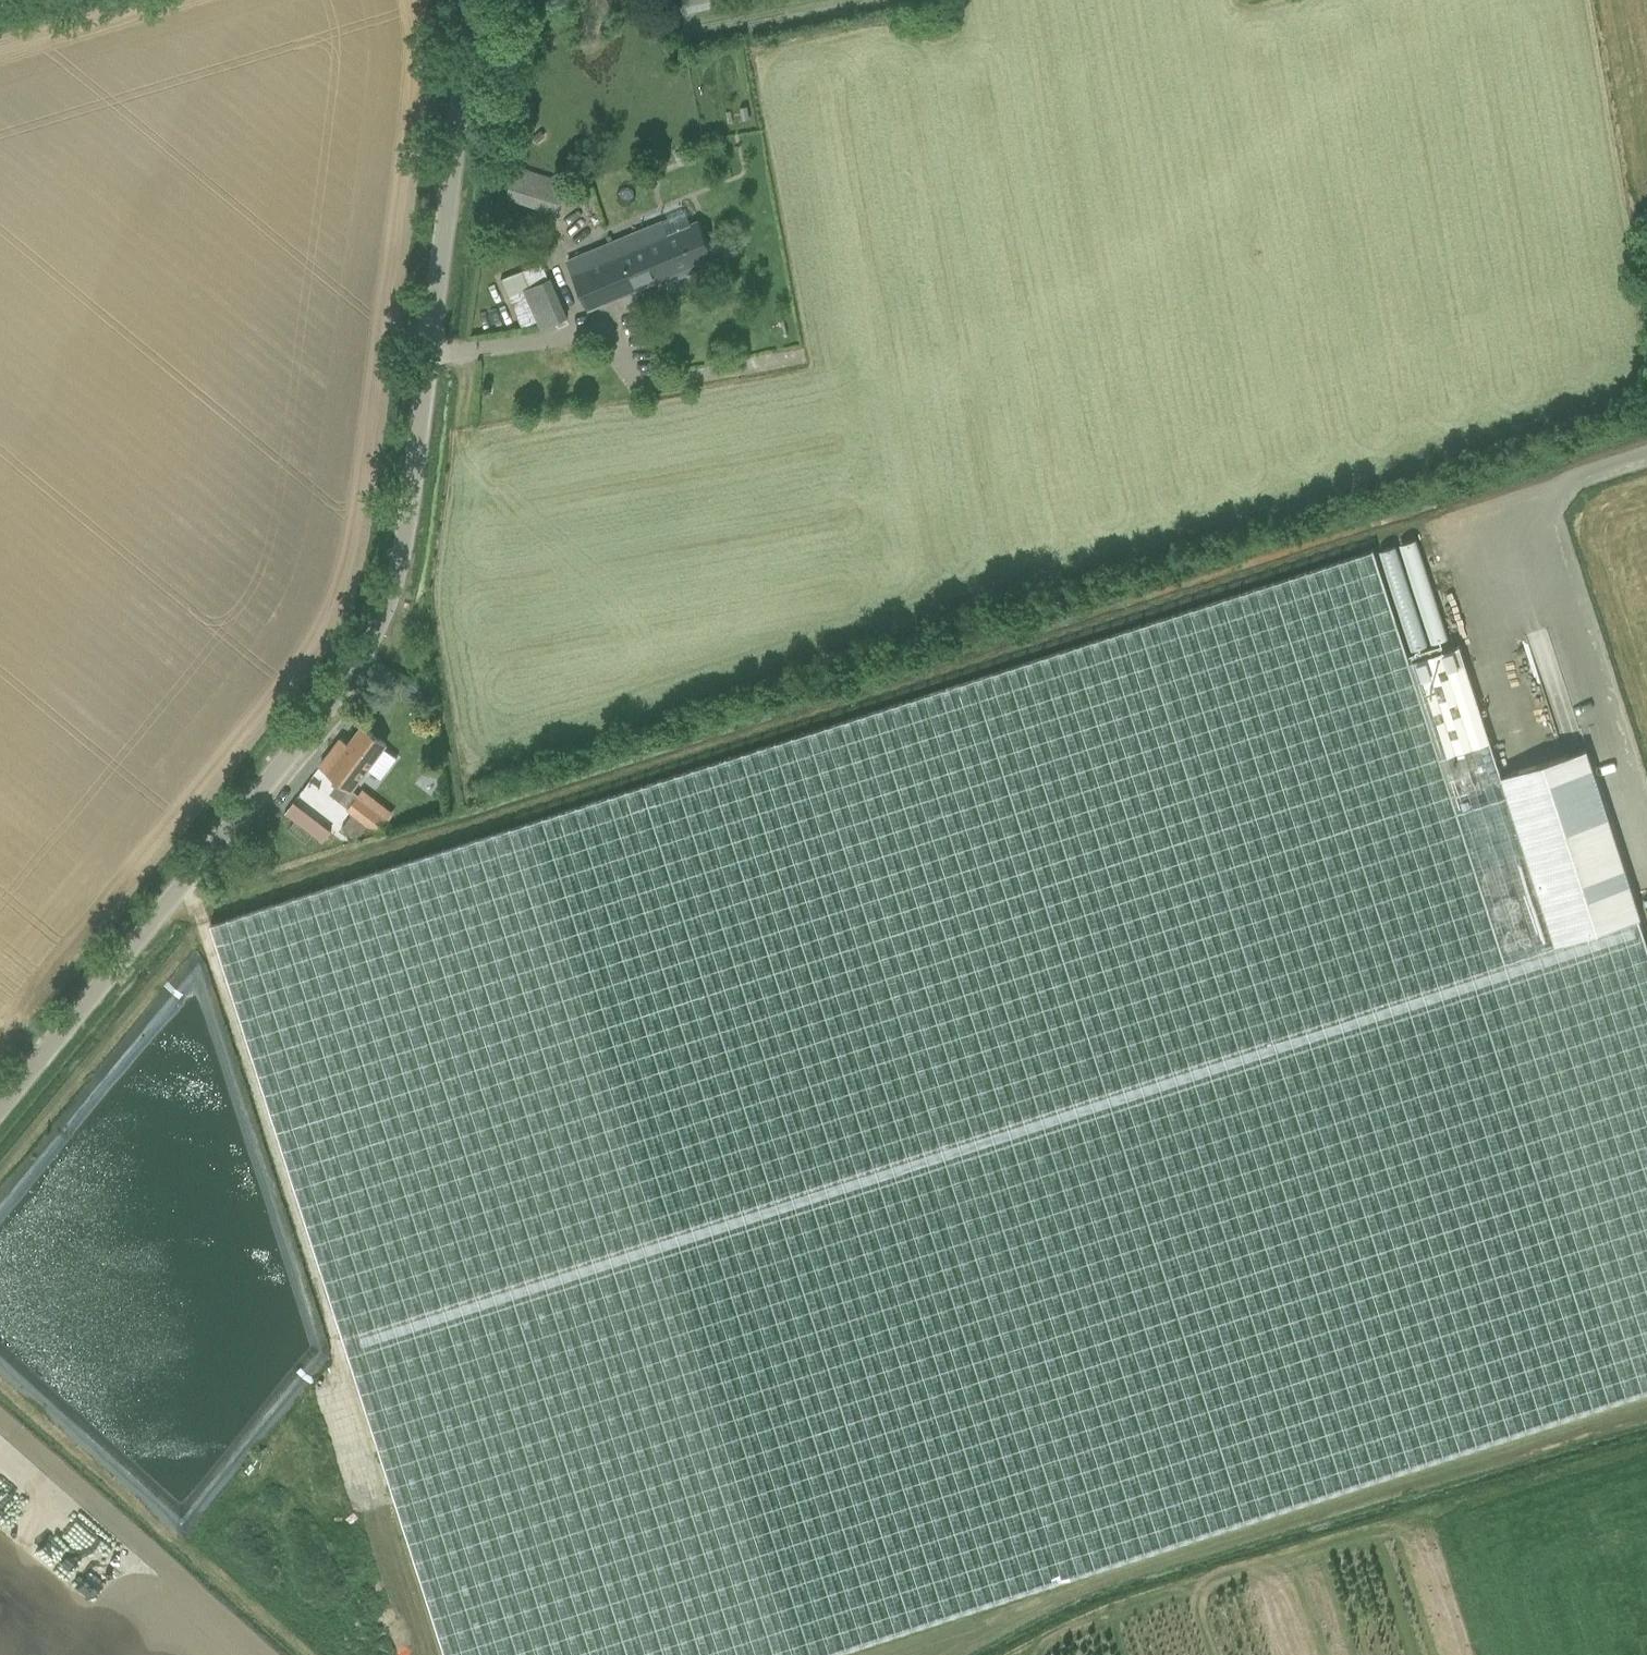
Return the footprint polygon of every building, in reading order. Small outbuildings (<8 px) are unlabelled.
[(713,4),(712,0),(686,0),(688,9),(713,4)] [(540,130),(533,137),(538,142),(546,135),(540,130)] [(567,179),(518,164),(507,196),(557,212),(567,179)] [(569,261),(589,309),(689,267),(691,271),(714,262),(698,223),(669,234),(664,222),(569,261)] [(543,329),(567,318),(549,278),(542,263),(502,280),(522,327),(539,319),(543,329)] [(1373,548),(809,731),(208,925),(443,1654),(825,1654),(1080,1573),(1646,1390),(1646,945),(1644,936),(1638,918),(1556,944),(1501,776),(1489,739),(1440,755),(1410,662),(1408,657),(1373,548)] [(1440,755),(1489,739),(1459,645),(1410,662),(1440,755)] [(351,789),(386,744),(363,725),(348,744),(341,739),(321,765),(351,789)] [(1556,944),(1638,918),(1640,917),(1586,749),(1501,776),(1556,944)] [(391,817),(380,808),(359,793),(349,807),(346,810),(352,815),(343,827),(358,839),(369,824),(380,832),(391,817)] [(324,840),(334,827),(295,798),(285,812),(324,840)]
